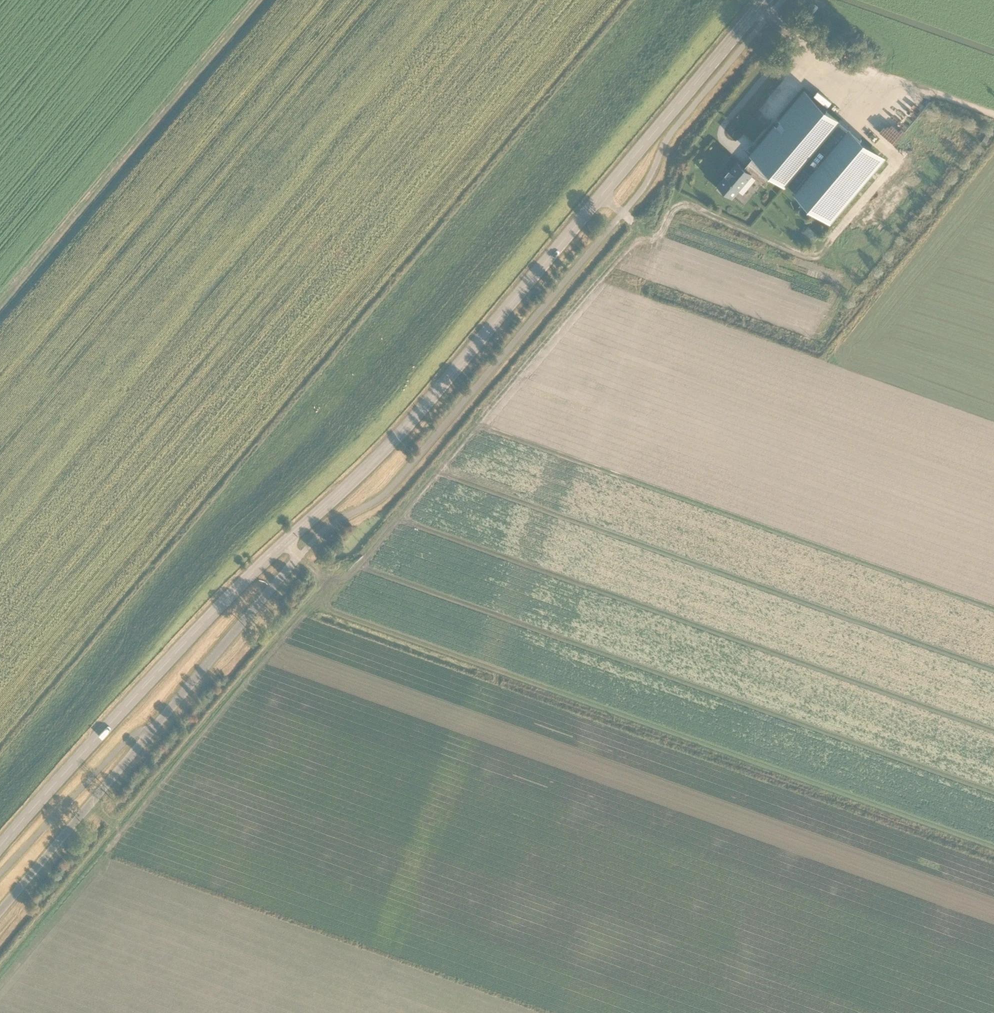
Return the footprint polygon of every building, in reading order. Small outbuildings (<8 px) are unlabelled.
[(775,172),(831,220),(832,219),(826,214),(848,188),(854,193),(883,159),(842,124),(807,95),(805,93),(753,154),(775,172)] [(775,172),(753,154),(767,166),(757,178),(753,174),(752,175),(765,186),(766,185),(764,184),(775,172)] [(730,169),(731,170),(728,174),(727,173),(726,174),(727,174),(719,185),(720,186),(718,188),(724,193),(726,191),(733,197),(752,175),(753,174),(738,162),(731,170),(730,169)]
